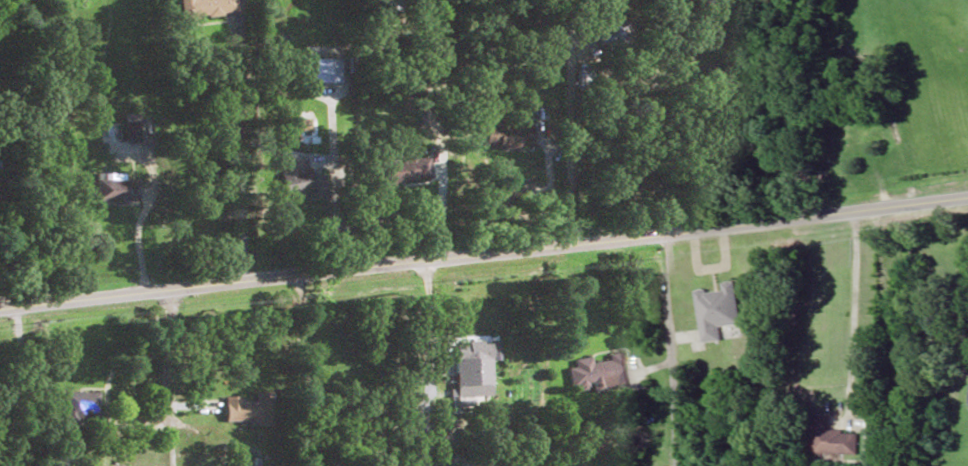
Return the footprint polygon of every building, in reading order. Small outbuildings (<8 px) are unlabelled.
[(183,18),(239,15),(238,0),(182,0),(183,18)] [(325,81),(325,57),(296,57),(296,81),(325,81)] [(505,146),(505,121),(474,122),(474,147),(505,146)] [(268,199),(297,196),(294,170),(285,171),(284,160),(264,162),(268,199)] [(369,161),(369,184),(405,184),(405,161),(369,161)] [(691,289),(699,342),(741,336),(733,283),(691,289)] [(447,385),(482,384),(481,341),(446,342),(447,385)] [(619,353),(588,359),(588,357),(570,360),(576,393),(624,384),(619,353)] [(66,391),(66,416),(102,416),(102,391),(66,391)] [(244,395),(228,395),(228,419),(255,419),(255,403),(244,403),(244,395)] [(810,454),(855,454),(855,430),(826,430),(826,416),(810,416),(810,454)]
